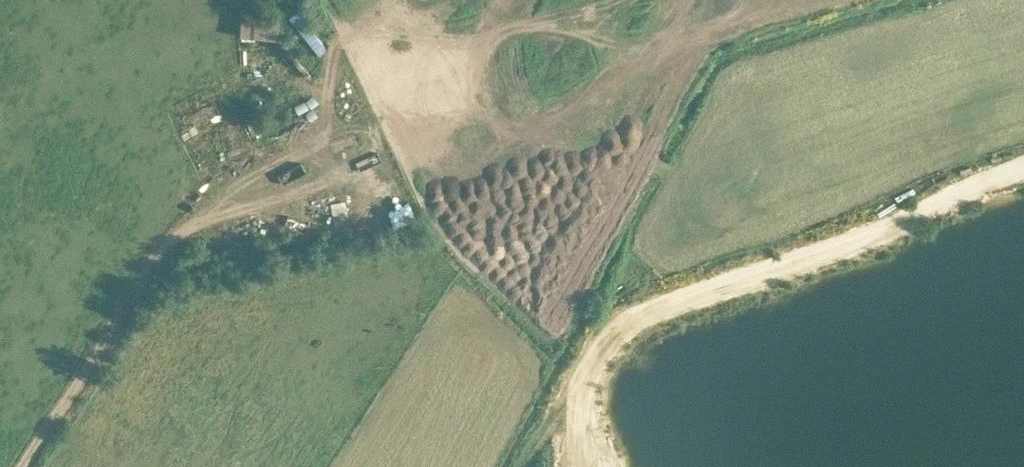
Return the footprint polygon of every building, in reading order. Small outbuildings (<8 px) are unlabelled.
[(327,54),(333,49),(306,15),(299,20),(327,54)] [(279,22),(265,21),(265,19),(242,17),(241,35),(264,37),(278,37),(279,22)] [(215,112),(198,117),(203,135),(220,130),(215,112)]
